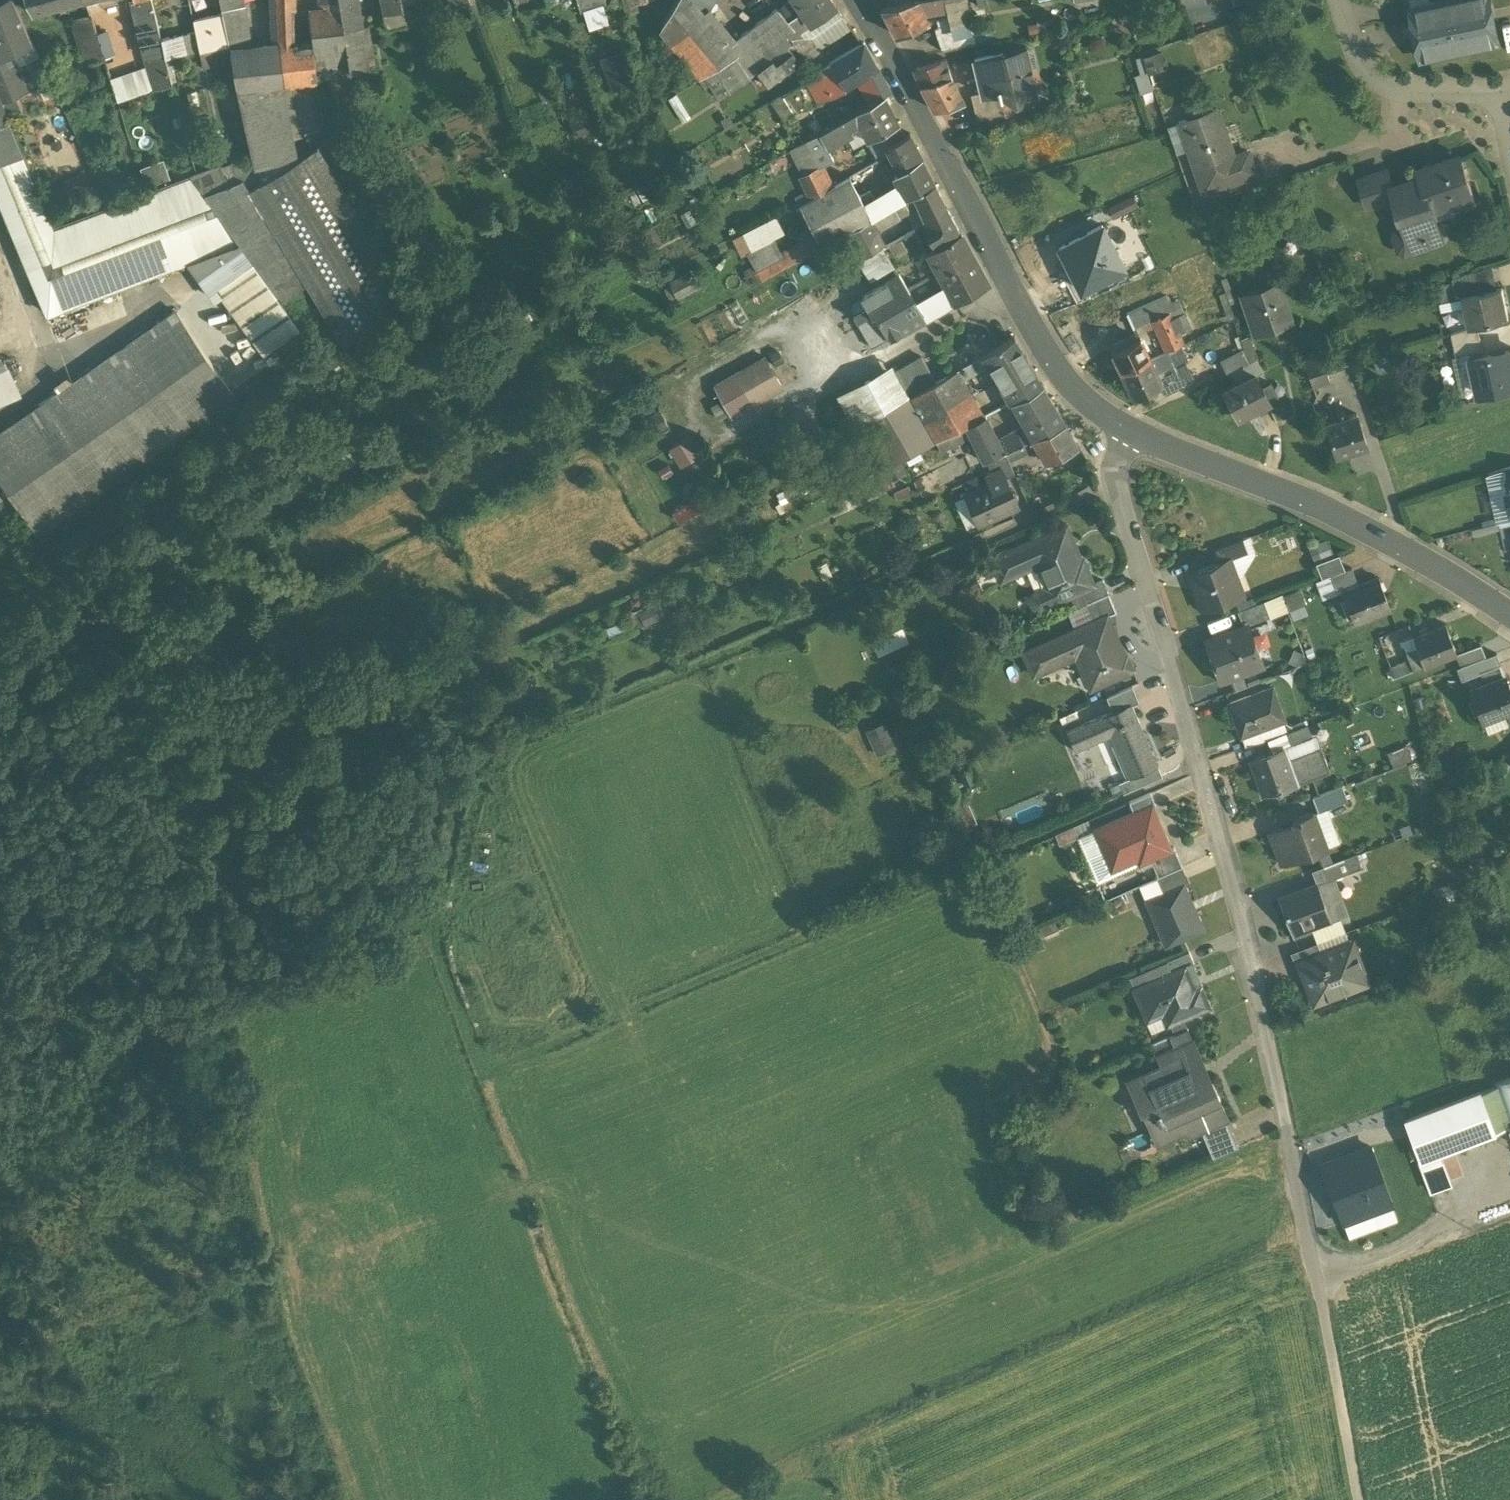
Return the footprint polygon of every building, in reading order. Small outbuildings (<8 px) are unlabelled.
[(0,3),(0,55),(32,42),(14,0),(7,0),(0,3)] [(31,14),(80,0),(26,0),(31,14)] [(89,9),(96,8),(117,3),(116,0),(86,0),(89,9)] [(151,0),(133,0),(155,88),(172,83),(166,58),(161,38),(151,0)] [(222,13),(228,44),(251,42),(244,0),(219,0),(222,13)] [(288,0),(273,0),(274,40),(293,37),(289,12),(288,0)] [(321,5),(289,12),(293,37),(311,35),(339,32),(339,29),(335,0),(321,0),(321,5)] [(363,25),(359,0),(335,0),(339,29),(363,25)] [(382,14),(403,10),(400,0),(379,0),(382,14)] [(469,0),(446,0),(448,5),(444,6),(447,13),(471,5),(469,0)] [(582,9),(604,3),(603,0),(579,0),(582,9)] [(625,16),(638,13),(636,6),(645,4),(644,0),(621,0),(625,16)] [(662,32),(670,47),(699,81),(707,76),(719,69),(718,68),(734,58),(737,56),(729,45),(703,14),(693,0),(680,0),(662,32)] [(717,0),(693,0),(703,14),(717,0)] [(831,0),(793,0),(794,1),(803,13),(808,21),(812,27),(838,9),(831,0)] [(874,1),(880,11),(896,7),(893,0),(876,0),(874,1)] [(916,3),(924,21),(935,19),(948,16),(944,0),(931,0),(921,2),(916,3)] [(948,16),(965,12),(963,0),(944,0),(948,16)] [(1450,2),(1460,49),(1498,42),(1489,0),(1461,0),(1450,2)] [(803,13),(794,1),(778,12),(788,23),(803,13)] [(1450,2),(1412,10),(1421,57),(1460,49),(1450,2)] [(896,7),(880,11),(896,39),(927,26),(924,21),(916,3),(906,4),(896,7)] [(96,8),(89,9),(91,15),(95,28),(102,26),(96,8)] [(778,12),(776,9),(729,45),(737,56),(734,58),(748,78),(789,48),(791,46),(785,38),(795,31),(788,23),(778,12)] [(382,14),(381,15),(384,30),(406,25),(403,10),(382,14)] [(948,16),(935,19),(938,31),(929,33),(936,57),(973,48),(965,12),(948,16)] [(190,19),(192,31),(195,52),(200,74),(233,68),(228,44),(222,13),(190,19)] [(95,28),(91,15),(69,21),(81,64),(104,58),(103,57),(95,28)] [(795,31),(785,38),(791,46),(802,38),(800,36),(812,27),(808,21),(795,31)] [(339,32),(348,71),(375,67),(368,24),(363,25),(339,29),(339,32)] [(1207,66),(1233,57),(1222,25),(1196,34),(1207,66)] [(102,26),(95,28),(103,57),(110,54),(102,26)] [(192,31),(161,38),(166,58),(195,52),(192,31)] [(311,35),(317,79),(327,76),(348,71),(339,32),(311,35)] [(251,42),(228,44),(233,68),(237,88),(282,83),(304,80),(317,79),(311,35),(293,37),(274,40),(251,42)] [(799,63),(809,77),(829,65),(813,41),(802,38),(791,46),(789,48),(792,53),(799,63)] [(809,77),(807,78),(819,100),(840,91),(865,78),(876,102),(883,98),(889,94),(877,69),(864,45),(829,65),(809,77)] [(1002,52),(974,59),(983,93),(985,98),(987,97),(986,95),(999,92),(1000,98),(1001,98),(1003,97),(1002,94),(1014,92),(1016,100),(1014,101),(1015,105),(1017,104),(1017,102),(1038,97),(1039,99),(1041,99),(1039,94),(1035,95),(1029,69),(1033,68),(1027,46),(1025,47),(1026,51),(1002,56),(1002,52)] [(1158,47),(1142,52),(1148,74),(1159,71),(1157,66),(1163,64),(1158,47)] [(617,51),(602,57),(613,90),(629,84),(617,51)] [(792,53),(760,76),(767,86),(799,63),(792,53)] [(719,69),(707,76),(720,96),(748,78),(734,58),(718,68),(719,69)] [(0,68),(0,97),(1,99),(13,93),(25,88),(14,62),(0,68)] [(947,80),(940,62),(914,71),(921,89),(936,116),(963,107),(952,78),(947,80)] [(117,100),(152,89),(145,68),(110,79),(117,100)] [(348,71),(327,76),(341,121),(364,116),(354,93),(352,86),(348,71)] [(304,80),(282,83),(292,132),(324,126),(316,110),(304,80)] [(282,83),(237,88),(237,92),(244,132),(251,162),(254,166),(297,158),(292,132),(282,83)] [(999,92),(986,95),(987,97),(985,98),(983,93),(972,96),(978,122),(980,121),(979,119),(1003,114),(1003,116),(1005,116),(1001,98),(1000,98),(999,92)] [(13,93),(1,99),(8,115),(20,110),(13,93)] [(676,93),(667,97),(682,121),(691,115),(676,93)] [(781,94),(770,101),(782,119),(793,111),(781,94)] [(9,118),(8,115),(1,99),(0,97),(0,122),(9,118)] [(876,102),(840,122),(846,132),(851,140),(861,134),(866,143),(898,126),(883,98),(876,102)] [(1186,117),(1175,121),(1200,196),(1258,176),(1249,147),(1234,151),(1218,107),(1202,112),(1202,106),(1193,99),(1185,101),(1183,112),(1186,117)] [(727,114),(719,119),(725,128),(733,123),(727,114)] [(9,118),(0,122),(0,160),(23,151),(9,118)] [(840,122),(812,138),(825,163),(836,183),(847,177),(854,173),(836,138),(846,132),(840,122)] [(876,161),(889,154),(885,148),(893,144),(904,138),(898,126),(866,143),(876,161)] [(904,138),(893,144),(896,150),(889,154),(892,160),(915,147),(909,136),(904,138)] [(802,175),(825,163),(812,138),(789,150),(802,175)] [(896,150),(893,144),(885,148),(889,154),(896,150)] [(318,147),(249,189),(343,343),(411,301),(318,147)] [(920,158),(915,147),(892,160),(899,174),(901,172),(920,158)] [(23,151),(0,160),(0,208),(45,316),(243,243),(197,175),(106,205),(61,223),(54,225),(23,151)] [(1394,186),(1392,187),(1396,197),(1405,225),(1398,227),(1394,234),(1399,249),(1406,252),(1425,246),(1428,240),(1427,237),(1429,236),(1427,233),(1441,228),(1436,213),(1437,213),(1435,207),(1457,200),(1459,206),(1475,200),(1461,156),(1435,164),(1430,162),(1423,164),(1420,169),(1423,177),(1394,186)] [(163,158),(140,167),(146,185),(169,176),(163,158)] [(920,158),(901,172),(899,174),(894,179),(898,186),(906,200),(933,183),(920,158)] [(1384,170),(1363,177),(1361,182),(1369,206),(1396,197),(1392,187),(1394,186),(1389,172),(1384,170)] [(836,183),(797,204),(811,228),(822,245),(825,250),(839,242),(842,240),(859,228),(873,220),(864,205),(847,177),(836,183)] [(906,200),(903,202),(887,211),(893,222),(938,194),(933,183),(906,200)] [(898,186),(864,205),(873,220),(887,211),(903,202),(906,200),(898,186)] [(55,208),(61,223),(106,205),(100,191),(55,208)] [(947,210),(919,228),(930,249),(959,233),(947,210)] [(780,250),(787,246),(779,233),(772,236),(767,226),(745,237),(750,248),(745,251),(752,263),(755,269),(782,254),(780,250)] [(760,279),(822,245),(811,228),(799,234),(802,239),(787,246),(780,250),(782,254),(755,269),(752,263),(742,268),(750,283),(760,278),(760,279)] [(857,261),(872,252),(859,228),(842,240),(855,262),(857,261)] [(1060,249),(1080,290),(1123,269),(1103,228),(1060,249)] [(914,303),(907,290),(898,276),(851,302),(850,308),(872,347),(902,331),(899,326),(909,320),(912,325),(987,284),(961,234),(928,253),(939,275),(945,285),(914,303)] [(872,252),(857,261),(870,281),(893,267),(881,247),(872,252)] [(252,256),(210,284),(269,363),(307,337),(252,256)] [(1492,263),(1474,270),(1478,288),(1497,285),(1492,263)] [(676,294),(677,296),(700,285),(692,267),(668,279),(670,283),(676,294)] [(1456,296),(1462,295),(1461,291),(1478,288),(1474,270),(1452,276),(1456,296)] [(907,290),(914,303),(945,285),(939,275),(932,279),(930,276),(907,290)] [(676,294),(670,283),(663,286),(669,297),(676,294)] [(1278,283),(1242,295),(1255,334),(1257,333),(1255,327),(1283,318),(1285,324),(1291,322),(1278,283)] [(1478,288),(1461,291),(1462,295),(1469,326),(1474,324),(1476,324),(1509,316),(1503,283),(1497,285),(1478,288)] [(1167,293),(1161,296),(1168,312),(1181,306),(1177,298),(1170,301),(1167,293)] [(1168,312),(1161,296),(1150,301),(1157,317),(1168,312)] [(1150,301),(1126,312),(1133,328),(1151,320),(1157,317),(1150,301)] [(1183,311),(1181,306),(1168,312),(1171,317),(1183,311)] [(0,429),(0,480),(37,534),(235,398),(174,310),(0,429)] [(1191,327),(1183,311),(1171,317),(1178,334),(1191,327)] [(1157,317),(1151,320),(1166,352),(1168,351),(1179,346),(1183,344),(1178,334),(1171,317),(1168,312),(1157,317)] [(1469,326),(1450,332),(1455,354),(1481,348),(1476,324),(1469,326)] [(1136,333),(1113,344),(1115,349),(1111,351),(1122,373),(1150,359),(1141,338),(1139,338),(1136,333)] [(1241,349),(1246,364),(1247,364),(1258,358),(1246,335),(1238,339),(1241,349)] [(1009,402),(1042,386),(1014,337),(981,356),(1008,403),(1009,402)] [(1186,361),(1179,346),(1168,351),(1175,366),(1185,362),(1186,361)] [(1470,356),(1478,391),(1509,384),(1509,347),(1470,356)] [(1229,373),(1246,364),(1241,349),(1218,360),(1225,374),(1229,373)] [(1166,352),(1150,359),(1158,377),(1176,370),(1175,366),(1168,351),(1166,352)] [(766,354),(737,371),(755,402),(784,386),(766,354)] [(1321,355),(1304,360),(1312,385),(1329,379),(1321,355)] [(895,372),(909,397),(934,382),(921,357),(895,372)] [(1150,359),(1122,373),(1133,396),(1159,384),(1161,383),(1158,377),(1150,359)] [(1192,378),(1185,362),(1175,366),(1176,370),(1182,383),(1192,378)] [(1229,373),(1234,383),(1253,374),(1247,364),(1246,364),(1229,373)] [(892,366),(843,394),(860,424),(909,397),(895,372),(892,366)] [(934,382),(909,397),(933,441),(945,435),(963,425),(984,415),(958,369),(934,382)] [(1176,370),(1158,377),(1161,383),(1159,384),(1164,394),(1183,385),(1182,383),(1176,370)] [(9,390),(0,371),(0,394),(9,390)] [(755,402),(737,371),(714,384),(731,416),(755,402)] [(1234,383),(1224,389),(1237,415),(1268,399),(1262,385),(1255,373),(1253,374),(1234,383)] [(1270,381),(1262,385),(1268,399),(1269,401),(1277,397),(1270,381)] [(1009,402),(1031,439),(1064,423),(1042,386),(1009,402)] [(909,397),(860,424),(884,466),(933,441),(909,397)] [(646,410),(660,433),(673,425),(660,402),(646,410)] [(1355,412),(1324,423),(1335,455),(1366,444),(1355,412)] [(986,414),(984,415),(963,425),(975,449),(981,462),(1005,451),(986,414)] [(1031,439),(1008,450),(1012,459),(1037,447),(1045,461),(1078,446),(1064,423),(1031,439)] [(975,449),(963,425),(945,435),(952,448),(959,445),(958,443),(963,440),(970,452),(975,449)] [(690,433),(667,446),(679,465),(702,452),(690,433)] [(1004,452),(986,461),(990,470),(999,466),(1004,478),(1014,474),(1004,452)] [(990,470),(985,472),(989,481),(984,483),(982,487),(966,494),(967,496),(969,496),(973,506),(972,509),(977,519),(981,520),(1015,505),(1002,479),(1004,478),(999,466),(990,470)] [(1488,473),(1499,521),(1509,518),(1509,506),(1509,505),(1507,495),(1509,488),(1508,481),(1505,467),(1488,473)] [(671,507),(675,517),(697,508),(693,499),(671,507)] [(1093,584),(1083,558),(1082,558),(1076,557),(1070,543),(1073,542),(1066,524),(991,556),(971,565),(981,588),(1038,563),(1047,586),(1036,591),(1032,593),(1031,598),(1031,602),(1034,605),(1038,607),(1043,606),(1043,607),(1046,605),(1047,607),(1051,605),(1050,604),(1069,596),(1094,585),(1093,584)] [(1248,537),(1242,539),(1246,551),(1253,549),(1248,537)] [(1242,539),(1214,549),(1218,560),(1229,556),(1230,558),(1246,551),(1242,539)] [(1308,546),(1314,561),(1331,555),(1325,539),(1308,546)] [(1230,558),(1237,578),(1243,575),(1254,554),(1253,549),(1246,551),(1230,558)] [(1331,575),(1344,570),(1338,555),(1315,563),(1321,579),(1331,575)] [(1218,560),(1187,572),(1202,610),(1243,594),(1237,578),(1230,558),(1229,556),(1218,560)] [(1344,570),(1331,575),(1335,587),(1356,579),(1352,567),(1344,570)] [(1389,608),(1377,578),(1343,591),(1354,620),(1389,608)] [(1094,585),(1069,596),(1074,608),(1085,603),(1108,593),(1103,580),(1093,584),(1094,585)] [(1300,588),(1282,594),(1288,610),(1305,603),(1300,588)] [(1108,593),(1085,603),(1093,624),(1110,616),(1117,613),(1108,593)] [(1281,594),(1263,601),(1269,618),(1287,611),(1281,594)] [(633,610),(640,624),(670,610),(664,596),(633,610)] [(1263,601),(1237,611),(1243,626),(1246,624),(1246,626),(1269,618),(1263,601)] [(1093,624),(1026,653),(1036,675),(1084,654),(1098,687),(1135,671),(1110,616),(1093,624)] [(1243,626),(1205,640),(1220,681),(1261,666),(1246,626),(1246,624),(1243,626)] [(1444,624),(1412,636),(1416,647),(1406,651),(1408,658),(1413,669),(1423,666),(1424,667),(1456,654),(1444,624)] [(1402,641),(1406,651),(1416,647),(1412,636),(1402,641)] [(1482,644),(1456,654),(1461,665),(1486,656),(1482,644)] [(1461,665),(1457,666),(1462,680),(1480,672),(1485,684),(1506,676),(1497,652),(1486,656),(1461,665)] [(505,657),(492,663),(497,674),(510,668),(505,657)] [(1413,669),(1408,658),(1388,666),(1392,677),(1413,669)] [(1506,676),(1485,684),(1470,689),(1482,721),(1509,710),(1509,687),(1506,676)] [(1156,766),(1130,704),(1138,701),(1131,685),(1106,696),(1114,712),(1068,732),(1076,752),(1110,738),(1128,778),(1156,766)] [(1270,688),(1229,705),(1240,738),(1283,721),(1270,688)] [(889,734),(884,723),(869,729),(879,751),(899,743),(893,732),(889,734)] [(1306,723),(1285,731),(1289,744),(1290,745),(1311,738),(1306,723)] [(1266,739),(1270,751),(1282,747),(1289,744),(1285,731),(1266,739)] [(1287,760),(1319,748),(1315,736),(1311,738),(1290,745),(1289,744),(1282,747),(1287,760)] [(1319,748),(1287,760),(1282,747),(1270,751),(1252,757),(1260,779),(1257,780),(1262,794),(1277,788),(1278,790),(1329,771),(1321,748),(1319,748)] [(1402,748),(1384,755),(1389,767),(1407,760),(1402,748)] [(1333,788),(1313,796),(1319,811),(1326,808),(1339,804),(1333,788)] [(1150,793),(1129,802),(1133,812),(1149,805),(1150,807),(1155,805),(1150,793)] [(1150,807),(1149,805),(1133,812),(1078,836),(1097,881),(1139,863),(1140,863),(1150,859),(1170,850),(1170,848),(1161,829),(1157,830),(1154,824),(1156,823),(1150,807)] [(1319,811),(1315,813),(1327,846),(1339,842),(1326,808),(1319,811)] [(1314,811),(1293,819),(1294,822),(1270,831),(1273,841),(1278,839),(1287,864),(1329,849),(1327,846),(1315,813),(1314,811)] [(1073,826),(1055,834),(1059,844),(1078,836),(1073,826)] [(1170,850),(1150,859),(1158,876),(1182,866),(1173,847),(1170,848),(1170,850)] [(1343,857),(1322,865),(1328,879),(1334,877),(1348,872),(1343,857)] [(1182,866),(1158,876),(1165,894),(1185,885),(1185,888),(1190,886),(1182,866)] [(1298,885),(1317,880),(1314,869),(1295,874),(1298,885)] [(1328,879),(1316,883),(1327,915),(1329,921),(1347,914),(1334,877),(1328,879)] [(1316,883),(1280,898),(1293,935),(1312,928),(1310,922),(1327,915),(1316,883)] [(1165,894),(1147,901),(1165,946),(1203,930),(1185,888),(1185,885),(1165,894)] [(1352,929),(1347,914),(1329,921),(1327,915),(1310,922),(1312,928),(1317,942),(1318,942),(1352,929)] [(1317,942),(1291,952),(1299,974),(1304,973),(1303,971),(1325,962),(1322,954),(1318,942),(1317,942)] [(1325,962),(1303,971),(1304,973),(1315,1002),(1348,990),(1344,981),(1364,974),(1353,943),(1322,954),(1325,962)] [(1129,976),(1135,992),(1194,967),(1187,951),(1129,976)] [(1169,1025),(1185,1018),(1210,1007),(1194,967),(1135,992),(1133,993),(1145,1022),(1160,1015),(1165,1027),(1169,1025)] [(1169,1025),(1173,1033),(1188,1026),(1185,1018),(1169,1025)] [(1170,1034),(1175,1045),(1184,1041),(1186,1046),(1194,1041),(1188,1026),(1173,1033),(1170,1034)] [(1229,1120),(1194,1041),(1186,1046),(1184,1041),(1175,1045),(1163,1050),(1170,1063),(1169,1070),(1151,1078),(1151,1085),(1133,1094),(1142,1114),(1158,1106),(1166,1124),(1179,1119),(1185,1134),(1193,1136),(1202,1132),(1229,1120)] [(1493,1084),(1509,1128),(1509,1131),(1509,1078),(1493,1084)] [(1494,1087),(1404,1122),(1419,1160),(1509,1128),(1494,1087)] [(1229,1120),(1202,1132),(1213,1158),(1240,1147),(1229,1120)] [(1322,1164),(1344,1221),(1390,1204),(1369,1147),(1322,1164)] [(1422,1167),(1431,1187),(1450,1179),(1441,1159),(1422,1167)]
